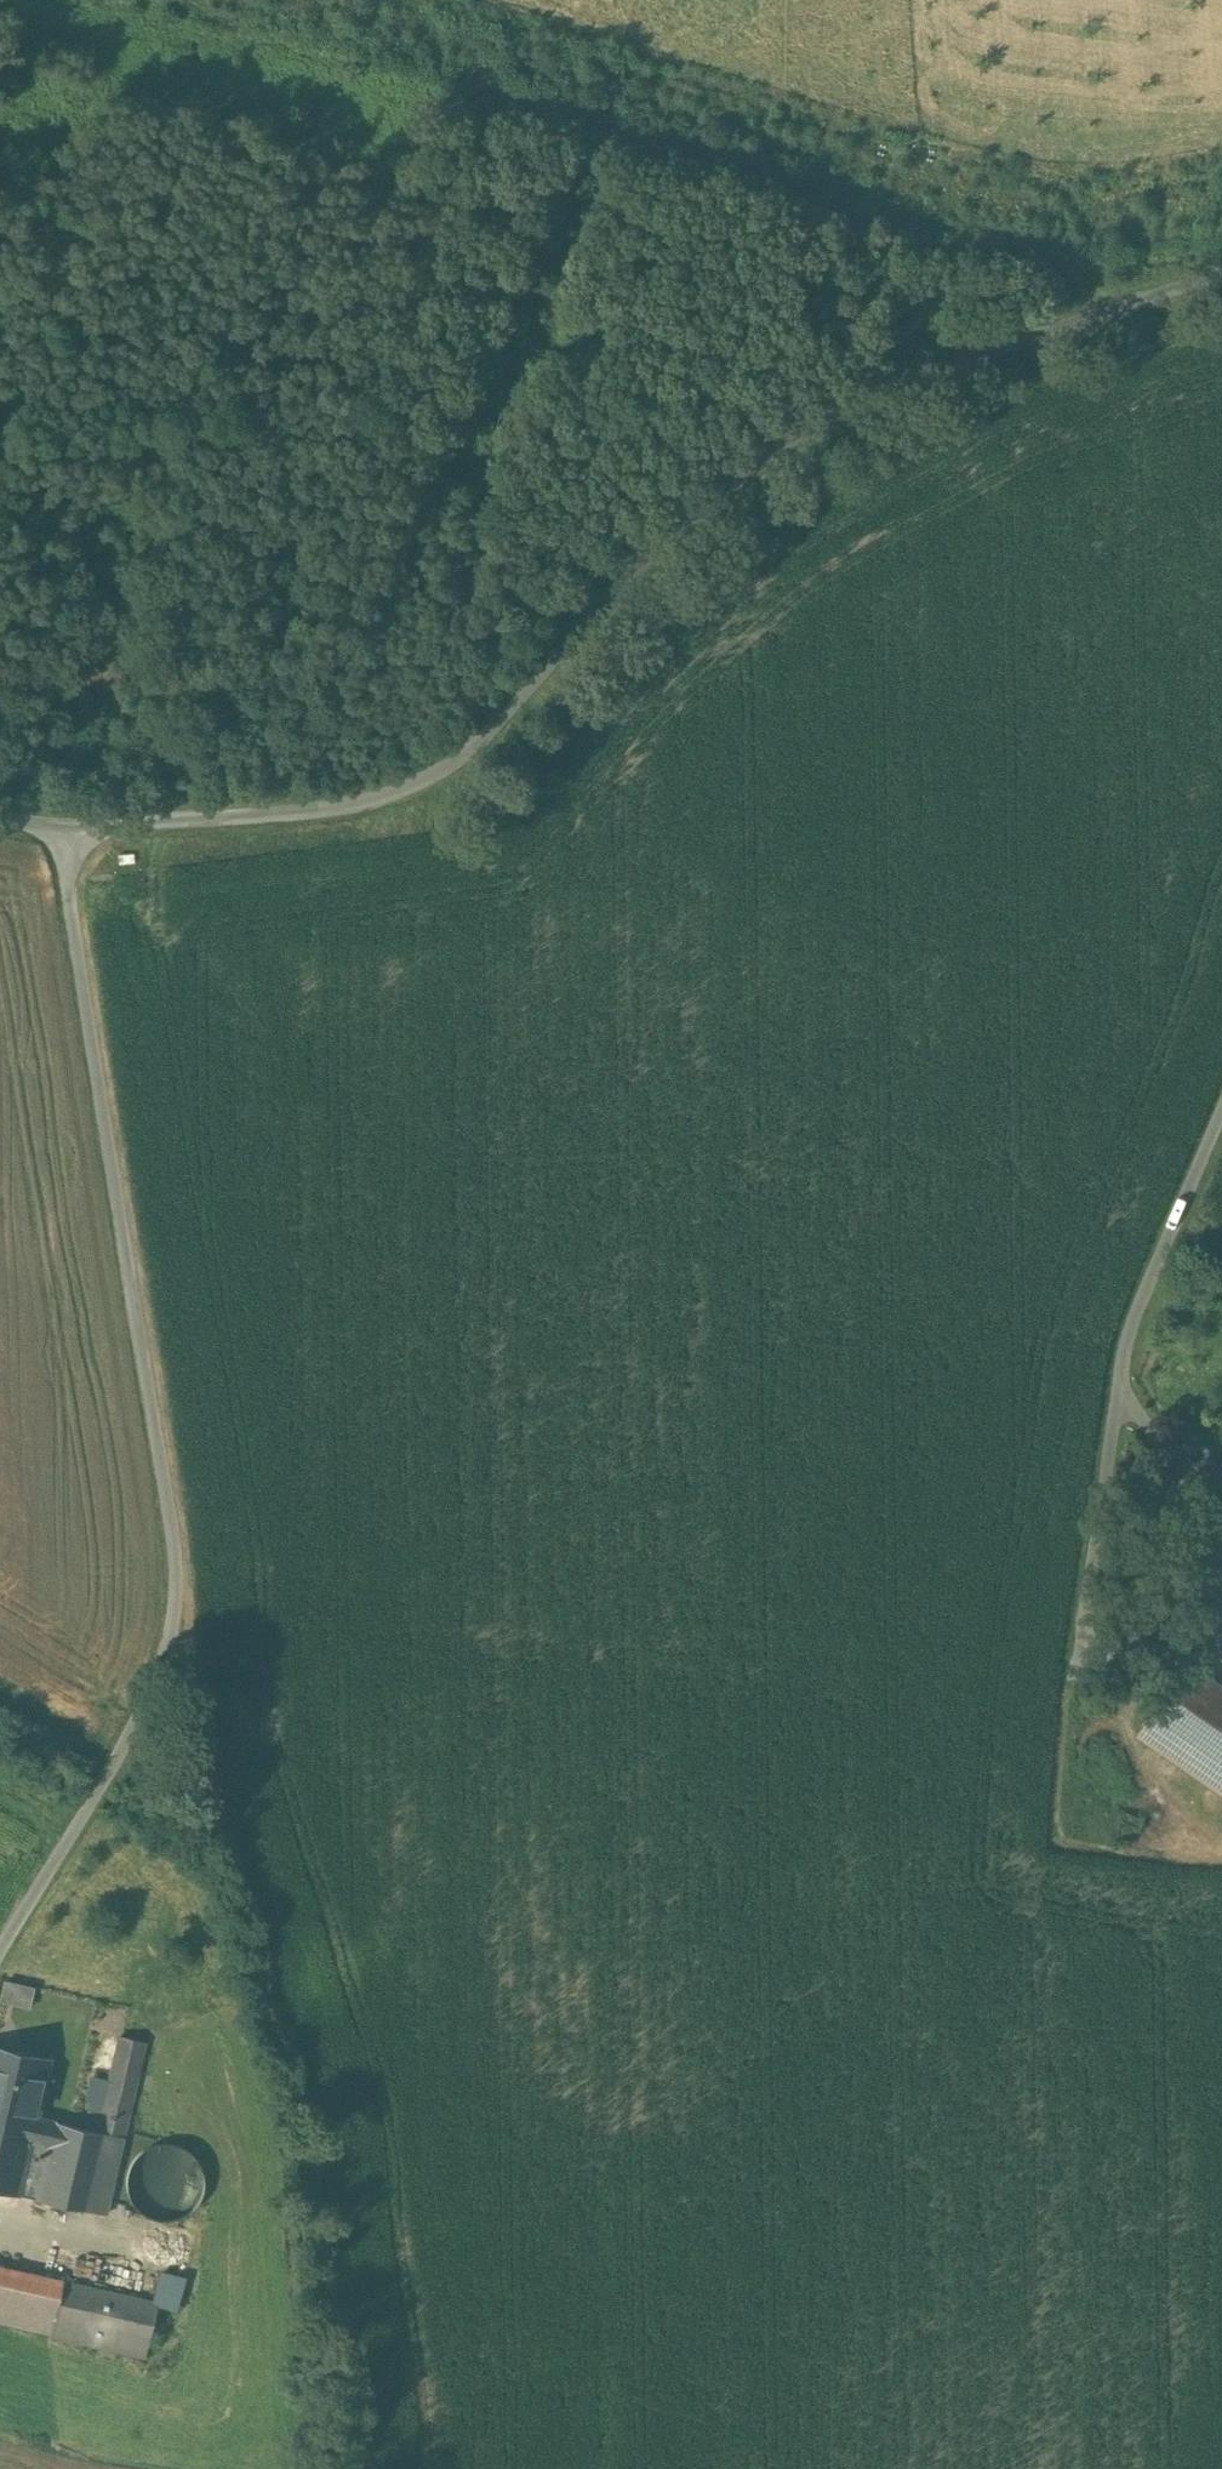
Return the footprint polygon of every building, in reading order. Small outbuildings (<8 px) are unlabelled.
[(1187,1664),(1139,1733),(1175,1758),(1187,1740),(1204,1752),(1191,1770),(1221,1791),(1221,1688),(1187,1664)] [(33,2005),(34,1982),(1,1980),(0,1991),(0,2003),(33,2005)] [(98,2131),(36,2117),(31,2137),(30,2141),(49,2145),(37,2199),(105,2214),(124,2130),(145,2042),(119,2036),(98,2131)] [(0,2048),(0,2130),(31,2137),(36,2117),(49,2059),(0,2048)] [(0,2130),(0,2190),(18,2194),(30,2141),(31,2137),(0,2130)] [(159,2200),(159,2215),(195,2214),(194,2145),(142,2146),(143,2200),(159,2200)] [(0,2268),(0,2310),(34,2317),(43,2278),(0,2268)] [(151,2301),(176,2307),(184,2274),(159,2268),(151,2301)] [(158,2304),(43,2278),(34,2317),(53,2322),(51,2334),(145,2356),(158,2304)] [(0,2310),(0,2323),(51,2334),(53,2322),(34,2317),(0,2310)]
